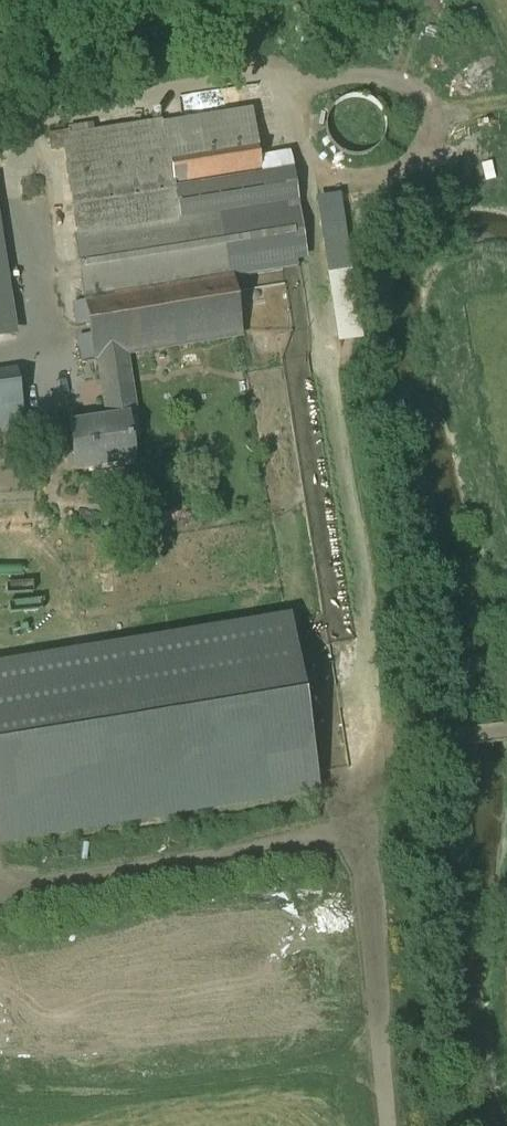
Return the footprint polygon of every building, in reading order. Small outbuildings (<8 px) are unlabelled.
[(385,139),(387,127),(384,116),(378,106),(368,100),(356,98),(344,101),(335,107),(328,117),(326,129),(329,140),(336,150),(346,156),(357,158),(369,155),(379,149),(385,139)] [(252,111),(165,124),(169,155),(256,141),(252,111)] [(165,124),(63,140),(64,149),(70,183),(171,167),(169,155),(165,124)] [(62,135),(50,137),(52,151),(64,149),(63,140),(62,135)] [(169,155),(171,167),(174,190),(262,176),(260,165),(256,141),(169,155)] [(171,167),(70,183),(78,235),(75,235),(85,303),(233,280),(298,270),(281,162),(260,165),(262,176),(174,190),(171,167)] [(338,193),(313,198),(331,310),(356,305),(338,193)] [(233,280),(85,303),(94,360),(126,355),(242,337),(233,280)] [(126,355),(99,359),(109,421),(133,417),(126,355)] [(0,374),(0,428),(25,425),(17,371),(0,374)] [(109,421),(70,427),(76,472),(135,463),(133,446),(141,444),(137,417),(133,417),(109,421)] [(0,671),(0,838),(317,788),(291,625),(0,671)]
